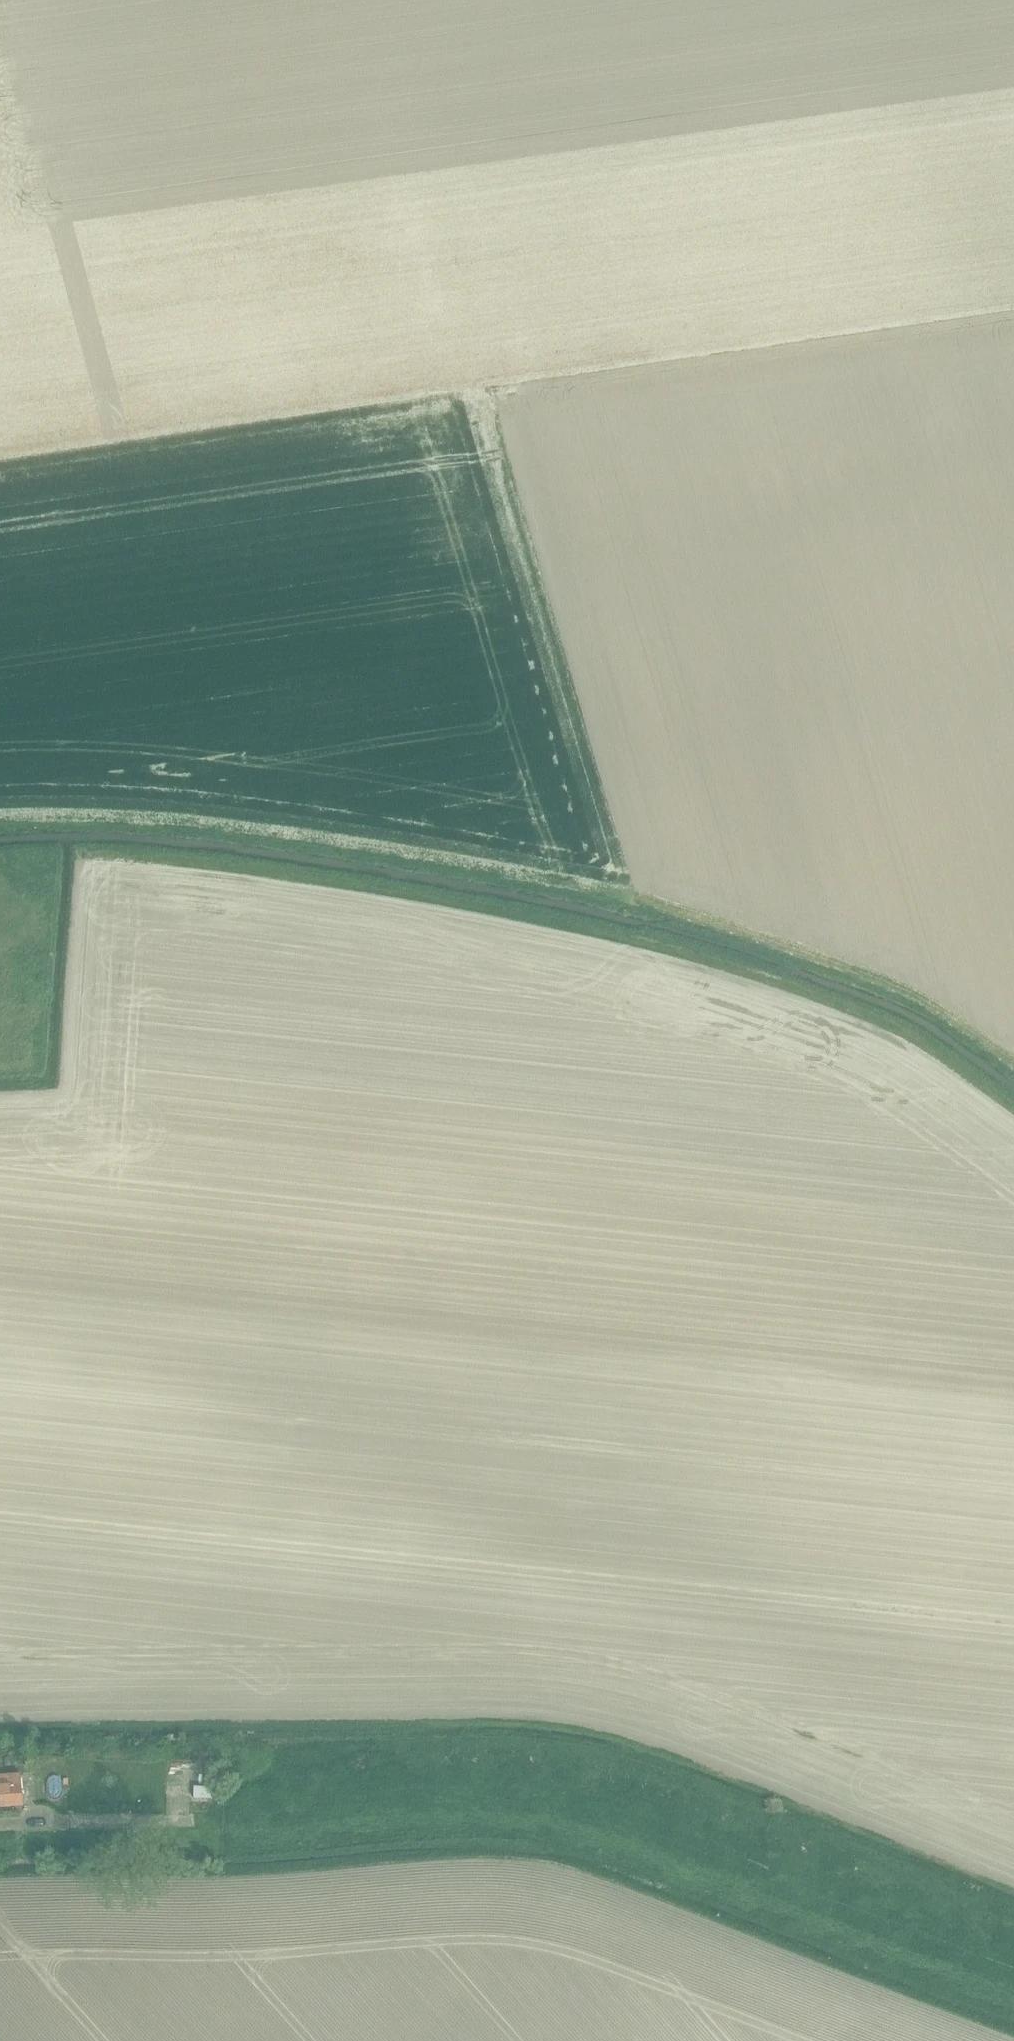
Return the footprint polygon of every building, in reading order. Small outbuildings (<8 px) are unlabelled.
[(229,1771),(228,1760),(213,1761),(214,1772),(229,1771)] [(0,1775),(0,1806),(23,1804),(21,1774),(0,1775)]
